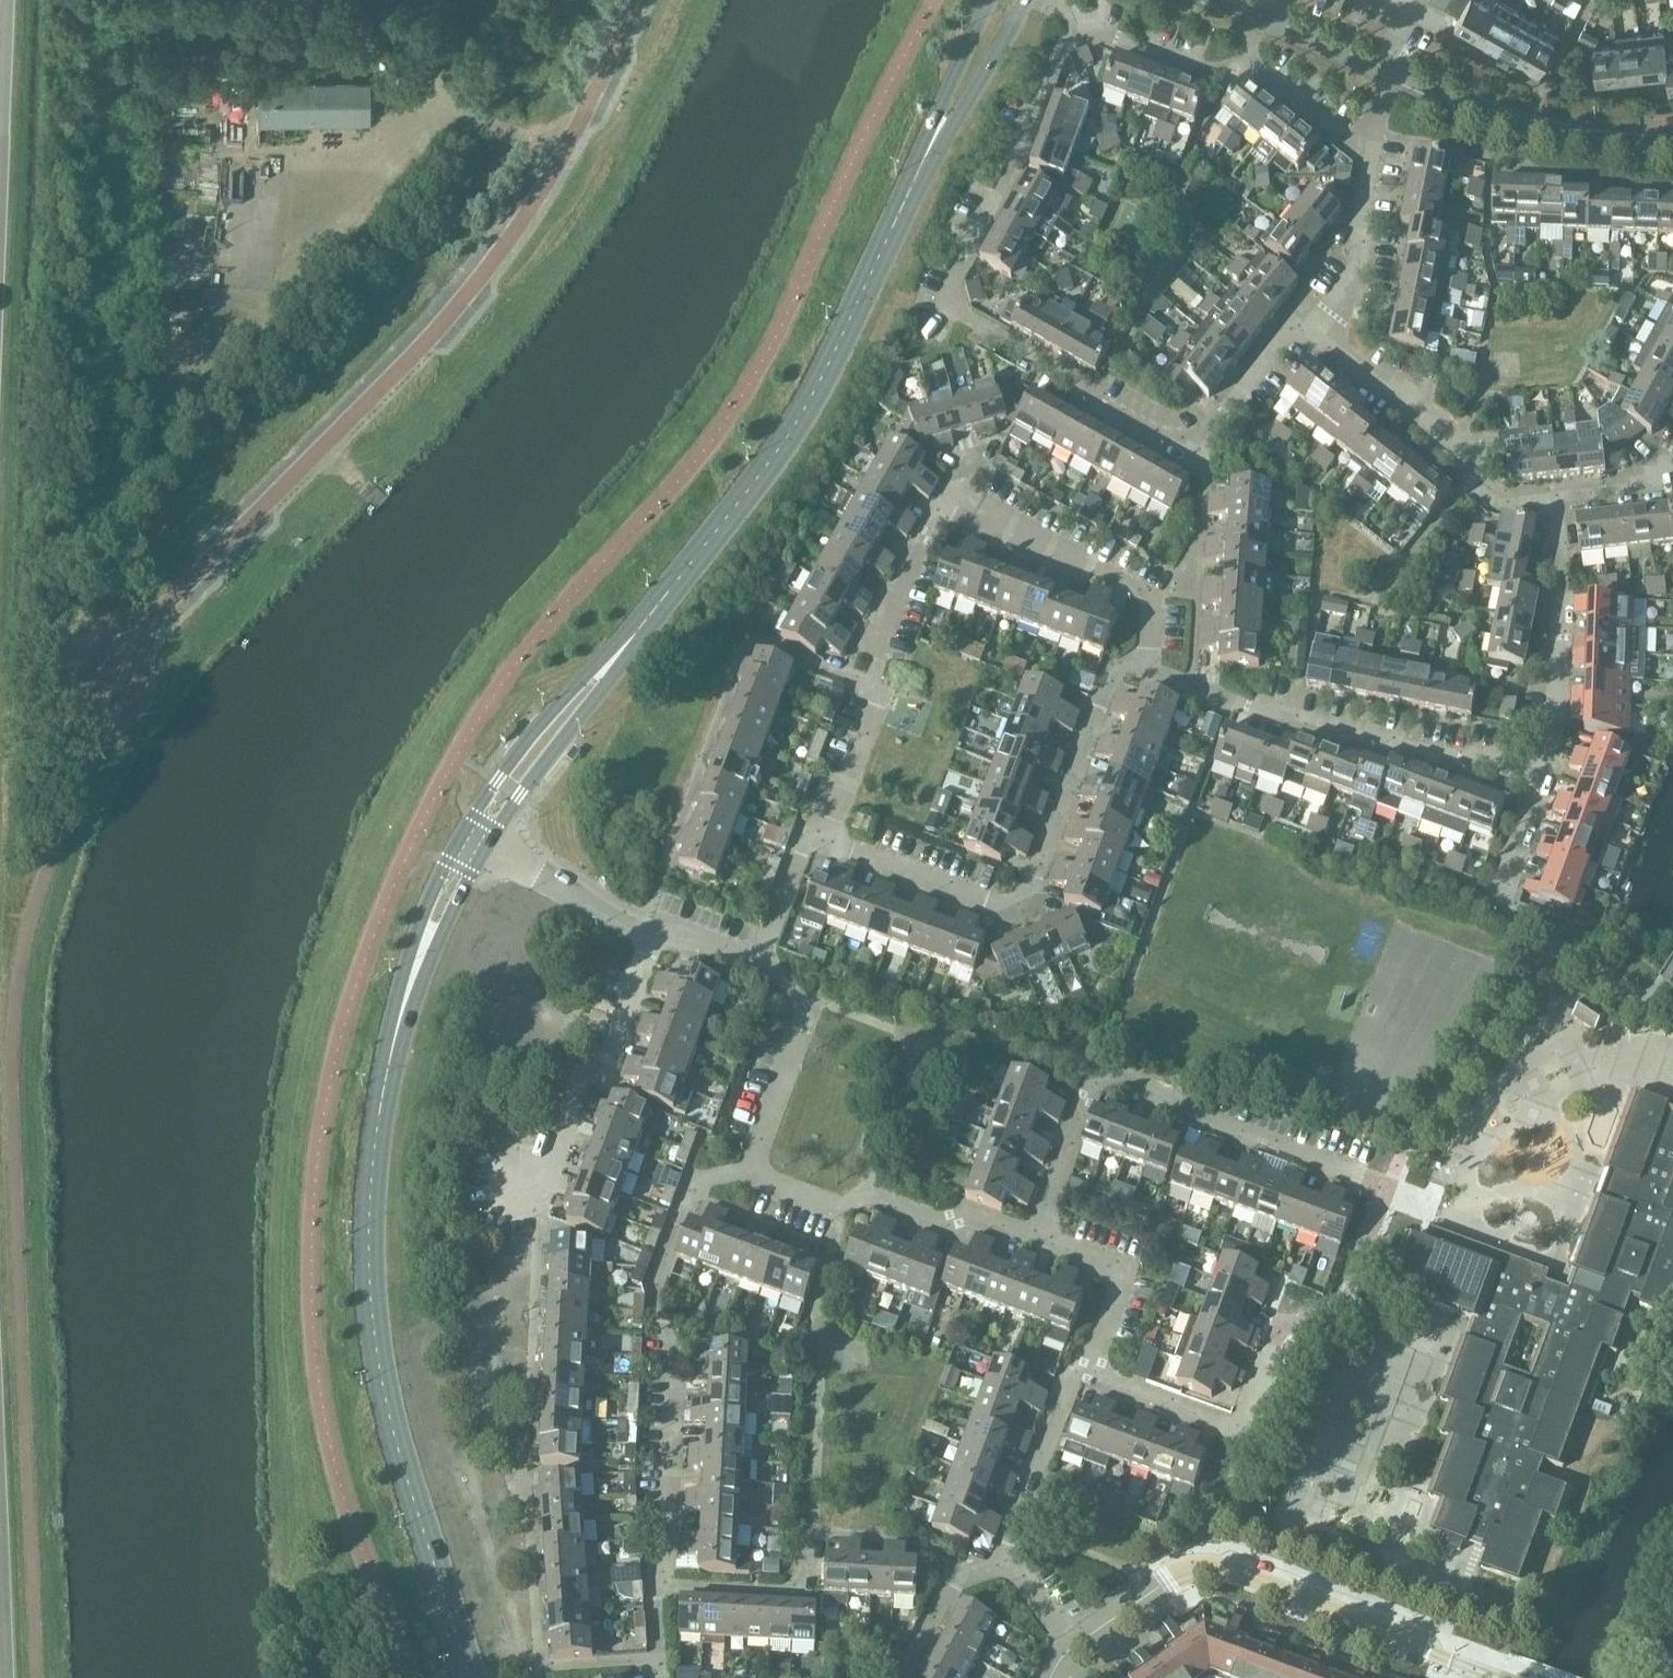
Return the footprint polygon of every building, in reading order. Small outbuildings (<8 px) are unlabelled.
[(1445,8),(1460,16),(1469,0),(1449,0),(1445,8)] [(1477,37),(1493,8),(1479,0),(1469,0),(1455,25),(1477,37)] [(1598,1),(1600,13),(1613,11),(1611,0),(1608,0),(1598,1)] [(1477,37),(1497,48),(1517,12),(1497,1),(1493,8),(1477,37)] [(1497,48),(1518,60),(1538,24),(1517,12),(1497,48)] [(1538,24),(1518,60),(1539,72),(1559,36),(1549,30),(1556,19),(1544,13),(1538,24)] [(1640,35),(1641,43),(1644,76),(1667,73),(1668,73),(1666,56),(1667,56),(1665,40),(1664,35),(1664,32),(1640,35)] [(1667,73),(1669,89),(1672,89),(1672,34),(1664,35),(1665,40),(1667,56),(1666,56),(1668,73),(1667,73)] [(1621,79),(1644,76),(1641,43),(1640,35),(1616,38),(1617,46),(1621,79)] [(1596,82),(1621,79),(1617,46),(1593,49),(1596,82)] [(1079,54),(1085,67),(1094,63),(1088,50),(1079,54)] [(1085,67),(1079,54),(1070,58),(1076,71),(1085,67)] [(1104,91),(1128,99),(1140,66),(1116,57),(1104,91)] [(1128,99),(1150,107),(1162,74),(1140,66),(1128,99)] [(1162,141),(1184,82),(1162,74),(1150,107),(1145,119),(1158,124),(1153,138),(1162,141)] [(260,84),(261,123),(369,121),(368,82),(260,84)] [(1207,91),(1184,82),(1162,141),(1171,145),(1180,119),(1195,124),(1207,91)] [(1223,111),(1242,127),(1264,99),(1245,83),(1223,111)] [(1056,99),(1048,122),(1081,134),(1090,111),(1056,99)] [(1242,127),(1261,141),(1283,113),(1264,99),(1242,127)] [(1271,166),(1279,156),(1301,128),(1283,113),(1261,141),(1253,152),(1271,166)] [(1048,122),(1040,144),(1073,156),(1081,134),(1048,122)] [(1301,128),(1279,156),(1299,171),(1321,143),(1301,128)] [(1218,142),(1225,148),(1234,137),(1227,131),(1218,142)] [(1106,136),(1112,149),(1121,145),(1115,132),(1106,136)] [(1112,149),(1106,136),(1098,140),(1104,153),(1112,149)] [(1225,148),(1233,154),(1242,143),(1234,137),(1225,148)] [(1073,156),(1040,144),(1031,167),(1064,179),(1073,156)] [(1416,154),(1411,179),(1446,186),(1451,161),(1416,154)] [(1339,168),(1337,178),(1351,180),(1353,171),(1339,168)] [(1254,172),(1255,181),(1269,180),(1268,170),(1254,172)] [(1028,177),(1016,199),(1047,216),(1059,195),(1028,177)] [(1335,187),(1349,190),(1351,180),(1337,178),(1335,187)] [(1411,179),(1407,202),(1442,209),(1446,186),(1411,179)] [(1255,181),(1256,191),(1270,189),(1269,180),(1255,181)] [(1471,181),(1469,190),(1483,193),(1485,183),(1471,181)] [(1507,231),(1517,232),(1518,183),(1494,182),(1492,226),(1507,227),(1507,231)] [(1073,192),(1086,198),(1090,189),(1077,183),(1073,192)] [(1526,232),(1540,233),(1540,232),(1542,184),(1518,183),(1517,232),(1526,232)] [(1563,233),(1564,221),(1565,197),(1566,197),(1567,191),(1567,185),(1542,184),(1540,232),(1563,233)] [(1469,190),(1467,199),(1481,202),(1483,193),(1469,190)] [(1313,191),(1298,211),(1326,233),(1341,213),(1313,191)] [(1579,191),(1567,191),(1566,197),(1565,197),(1564,221),(1563,233),(1564,233),(1563,246),(1563,260),(1573,261),(1573,246),(1572,246),(1573,233),(1588,234),(1589,198),(1579,198),(1579,191)] [(1588,234),(1612,234),(1613,199),(1589,198),(1588,234)] [(1016,199),(1004,219),(1035,237),(1047,216),(1016,199)] [(1612,234),(1635,235),(1636,200),(1613,199),(1612,234)] [(1635,235),(1659,236),(1660,201),(1636,200),(1635,235)] [(1672,237),(1672,201),(1660,201),(1659,236),(1672,237)] [(1402,226),(1414,228),(1437,232),(1437,231),(1442,209),(1407,202),(1402,226)] [(1298,211),(1283,229),(1311,251),(1326,233),(1298,211)] [(1058,223),(1071,230),(1076,221),(1063,214),(1058,223)] [(1004,219),(993,240),(1024,257),(1035,237),(1004,219)] [(1071,230),(1058,223),(1054,231),(1066,238),(1071,230)] [(1243,236),(1255,244),(1261,237),(1249,228),(1243,236)] [(1414,228),(1409,251),(1453,260),(1457,235),(1437,231),(1437,232),(1414,228)] [(1311,251),(1283,229),(1268,249),(1296,271),(1311,251)] [(1469,229),(1467,238),(1481,241),(1483,232),(1469,229)] [(1506,246),(1516,246),(1517,232),(1507,231),(1506,246)] [(1517,232),(1516,246),(1525,247),(1526,232),(1517,232)] [(1467,238),(1465,247),(1479,250),(1481,241),(1467,238)] [(1024,257),(993,240),(981,262),(1012,279),(1024,257)] [(1554,260),(1563,260),(1563,246),(1554,245),(1554,260)] [(1611,248),(1611,262),(1620,262),(1621,248),(1611,248)] [(1409,251),(1405,274),(1466,286),(1468,277),(1455,275),(1458,261),(1453,260),(1409,251)] [(1245,275),(1255,283),(1283,305),(1298,285),(1261,255),(1251,267),(1240,258),(1234,266),(1245,275)] [(1658,272),(1658,258),(1649,257),(1648,272),(1658,272)] [(1658,272),(1667,273),(1668,258),(1658,258),(1658,272)] [(1245,275),(1234,266),(1228,273),(1239,282),(1245,275)] [(1054,275),(1057,284),(1071,280),(1068,271),(1054,275)] [(1605,274),(1587,273),(1586,286),(1586,287),(1604,287),(1609,288),(1609,287),(1610,274),(1605,274)] [(1400,297),(1444,306),(1448,307),(1450,293),(1464,296),(1466,286),(1405,274),(1400,297)] [(1633,278),(1618,277),(1618,288),(1632,289),(1632,280),(1633,278)] [(1071,280),(1057,284),(1060,293),(1073,289),(1071,280)] [(968,296),(982,292),(980,283),(966,287),(968,296)] [(1255,283),(1241,301),(1268,323),(1283,305),(1255,283)] [(968,296),(971,305),(985,301),(982,292),(968,296)] [(1655,300),(1668,307),(1672,299),(1660,292),(1655,300)] [(1210,296),(1204,303),(1215,311),(1254,342),(1268,323),(1241,301),(1231,313),(1221,305),(1222,304),(1210,296)] [(1621,308),(1630,313),(1636,301),(1633,299),(1629,297),(1628,296),(1621,308)] [(1012,327),(1034,340),(1051,309),(1029,297),(1012,327)] [(1444,306),(1400,297),(1395,320),(1457,333),(1459,323),(1441,320),(1444,306)] [(1090,316),(1099,320),(1106,308),(1097,303),(1090,316)] [(1668,307),(1656,328),(1672,337),(1672,310),(1668,307)] [(1106,308),(1099,320),(1107,325),(1114,313),(1106,308)] [(1623,325),(1630,313),(1621,308),(1614,320),(1623,325)] [(1034,340),(1054,351),(1072,320),(1051,309),(1034,340)] [(1254,342),(1215,311),(1201,330),(1239,360),(1254,342)] [(1054,351),(1075,363),(1092,332),(1072,320),(1054,351)] [(1457,333),(1395,320),(1391,345),(1425,352),(1428,337),(1455,342),(1457,333)] [(1645,349),(1672,364),(1672,337),(1656,328),(1645,349)] [(1603,340),(1604,341),(1612,345),(1618,334),(1610,329),(1603,340)] [(1175,340),(1225,379),(1239,360),(1201,330),(1192,341),(1181,332),(1175,340)] [(1092,332),(1075,363),(1096,375),(1114,344),(1092,332)] [(1225,379),(1175,340),(1169,347),(1180,356),(1162,379),(1189,400),(1198,389),(1209,398),(1225,379)] [(1633,369),(1645,376),(1672,391),(1672,364),(1645,349),(1633,369)] [(1287,391),(1306,406),(1329,378),(1309,363),(1287,391)] [(1609,383),(1621,390),(1626,382),(1614,374),(1609,383)] [(1633,396),(1664,414),(1672,398),(1672,391),(1645,376),(1633,396)] [(1306,406),(1325,421),(1347,393),(1329,378),(1306,406)] [(997,386),(975,392),(987,435),(997,432),(995,425),(1007,421),(997,386)] [(997,386),(1007,421),(1035,437),(1057,398),(1048,393),(1044,400),(1033,394),(1027,403),(997,386)] [(1664,414),(1621,390),(1610,411),(1605,415),(1625,446),(1634,440),(1640,428),(1652,435),(1664,414)] [(975,392),(953,398),(963,434),(974,431),(977,438),(987,435),(975,392)] [(1325,421),(1343,435),(1344,435),(1358,417),(1359,418),(1366,408),(1347,393),(1325,421)] [(953,398),(932,404),(944,447),(954,444),(952,437),(963,434),(953,398)] [(1066,404),(1057,398),(1035,437),(1054,448),(1073,416),(1062,410),(1066,404)] [(909,411),(919,446),(932,443),(934,450),(944,447),(932,404),(909,411)] [(919,446),(909,411),(881,461),(934,491),(939,482),(920,472),(927,460),(915,454),(919,446)] [(1566,429),(1576,427),(1574,413),(1564,414),(1566,429)] [(1083,422),(1073,416),(1054,448),(1074,459),(1096,420),(1087,415),(1083,422)] [(1576,428),(1577,440),(1581,476),(1606,473),(1603,453),(1617,451),(1625,446),(1605,415),(1599,420),(1599,425),(1576,428)] [(1336,444),(1355,460),(1377,432),(1359,418),(1358,417),(1344,435),(1343,435),(1336,444)] [(1536,418),(1527,419),(1529,433),(1538,432),(1536,418)] [(1529,433),(1527,419),(1518,420),(1519,433),(1519,434),(1529,433)] [(1105,425),(1096,420),(1074,459),(1093,470),(1111,438),(1101,432),(1105,425)] [(1270,437),(1277,443),(1286,432),(1279,426),(1270,437)] [(1286,432),(1277,443),(1285,449),(1293,437),(1286,432)] [(1349,490),(1356,496),(1373,474),(1396,447),(1377,432),(1355,460),(1351,465),(1362,474),(1349,490)] [(1530,446),(1529,433),(1519,434),(1519,433),(1504,435),(1510,484),(1534,481),(1530,446)] [(1111,438),(1093,470),(1113,481),(1135,442),(1125,437),(1122,444),(1111,438)] [(1577,440),(1554,443),(1558,479),(1581,476),(1577,440)] [(1144,447),(1135,442),(1113,481),(1132,492),(1150,460),(1140,454),(1144,447)] [(1554,443),(1530,446),(1534,481),(1558,479),(1554,443)] [(1388,494),(1392,489),(1414,461),(1396,447),(1373,474),(1356,496),(1364,502),(1377,485),(1388,494)] [(1312,460),(1319,466),(1328,455),(1321,449),(1312,460)] [(1328,455),(1319,466),(1327,472),(1336,461),(1328,455)] [(1161,465),(1150,460),(1132,492),(1152,503),(1173,464),(1164,459),(1161,465)] [(934,491),(881,461),(870,481),(904,500),(910,490),(929,501),(934,491)] [(1392,489),(1410,504),(1433,476),(1414,461),(1392,489)] [(1183,469),(1173,464),(1152,503),(1172,514),(1190,482),(1179,476),(1183,469)] [(1002,474),(1011,479),(1016,470),(1007,465),(1002,474)] [(1016,470),(1011,479),(1020,485),(1026,475),(1016,470)] [(1433,476),(1410,504),(1430,519),(1452,491),(1433,476)] [(859,500),(912,530),(918,521),(899,510),(904,500),(870,481),(859,500)] [(1210,496),(1209,506),(1270,511),(1272,487),(1233,485),(1232,497),(1210,496)] [(1041,496),(1050,501),(1055,492),(1046,487),(1041,496)] [(1055,492),(1050,501),(1059,506),(1065,497),(1055,492)] [(848,520),(882,539),(888,529),(907,539),(912,530),(859,500),(848,520)] [(1230,518),(1230,530),(1269,533),(1270,511),(1209,506),(1209,517),(1230,518)] [(1386,519),(1393,525),(1402,514),(1395,508),(1386,519)] [(1080,518),(1089,523),(1094,514),(1085,509),(1080,518)] [(1647,513),(1651,548),(1672,545),(1672,529),(1671,510),(1647,513)] [(1647,513),(1624,515),(1628,551),(1651,548),(1647,513)] [(1094,514),(1089,523),(1098,528),(1103,519),(1094,514)] [(1393,525),(1401,531),(1410,520),(1402,514),(1393,525)] [(1624,515),(1600,518),(1605,553),(1628,551),(1624,515)] [(1502,517),(1497,541),(1532,548),(1537,524),(1502,517)] [(1605,553),(1600,518),(1576,521),(1580,556),(1605,553)] [(848,520),(837,540),(890,569),(896,560),(877,550),(882,539),(848,520)] [(1470,536),(1485,538),(1486,529),(1472,526),(1470,536)] [(1269,533),(1230,530),(1229,542),(1207,540),(1206,551),(1267,555),(1269,533)] [(1119,540),(1128,545),(1133,536),(1124,531),(1119,540)] [(1128,545),(1137,550),(1142,541),(1133,536),(1128,545)] [(1485,538),(1470,536),(1469,545),(1483,548),(1485,538)] [(1488,549),(1485,563),(1493,564),(1528,571),(1532,548),(1497,541),(1485,538),(1483,548),(1488,549)] [(890,569),(837,540),(826,559),(861,578),(866,568),(885,579),(890,569)] [(935,593),(957,601),(978,544),(968,540),(961,561),(949,556),(935,593)] [(957,601),(978,609),(992,572),(981,568),(988,547),(978,544),(957,601)] [(1267,555),(1206,551),(1206,561),(1227,563),(1226,575),(1266,577),(1267,555)] [(978,609),(999,617),(1020,559),(1010,556),(1003,576),(992,572),(978,609)] [(815,578),(869,608),(874,599),(855,589),(861,578),(826,559),(815,578)] [(999,617),(1020,624),(1033,587),(1022,583),(1030,563),(1020,559),(999,617)] [(1488,588),(1503,592),(1503,591),(1523,595),(1523,594),(1535,596),(1538,583),(1526,581),(1528,571),(1493,564),(1488,588)] [(1020,624),(1041,632),(1062,575),(1052,571),(1045,592),(1033,587),(1020,624)] [(1463,573),(1461,582),(1475,585),(1477,576),(1463,573)] [(1041,632),(1062,640),(1075,603),(1064,599),(1072,578),(1062,575),(1041,632)] [(1266,577),(1226,575),(1226,586),(1204,585),(1203,595),(1264,600),(1273,600),(1274,578),(1266,577)] [(815,578),(804,598),(839,617),(845,607),(864,618),(869,608),(815,578)] [(1608,580),(1609,594),(1619,593),(1617,579),(1608,580)] [(1609,594),(1608,580),(1598,581),(1600,595),(1609,594)] [(1655,582),(1657,596),(1667,595),(1665,580),(1655,582)] [(1461,582),(1459,592),(1473,594),(1475,585),(1461,582)] [(1657,596),(1655,582),(1646,583),(1648,597),(1657,596)] [(1062,640),(1083,648),(1103,590),(1094,586),(1086,607),(1075,603),(1062,640)] [(1103,590),(1083,648),(1104,656),(1118,619),(1106,614),(1113,594),(1103,590)] [(1503,592),(1499,614),(1534,621),(1538,597),(1535,596),(1523,594),(1523,595),(1503,591),(1503,592)] [(1264,600),(1203,595),(1202,606),(1224,607),(1223,619),(1263,622),(1264,600)] [(839,617),(804,598),(794,617),(846,647),(847,647),(852,638),(833,627),(839,617)] [(1590,616),(1589,627),(1633,629),(1634,602),(1576,600),(1576,616),(1590,616)] [(1534,621),(1499,614),(1494,637),(1529,644),(1534,621)] [(846,647),(794,617),(782,638),(816,657),(823,646),(842,656),(846,647)] [(1201,629),(1200,640),(1261,644),(1263,622),(1223,619),(1223,631),(1201,629)] [(1461,627),(1469,639),(1477,634),(1469,622),(1461,627)] [(1316,638),(1326,640),(1329,626),(1319,624),(1316,638)] [(1469,639),(1461,627),(1453,633),(1461,645),(1469,639)] [(1575,638),(1574,653),(1645,656),(1646,630),(1633,629),(1589,627),(1589,639),(1575,638)] [(1354,646),(1364,648),(1366,634),(1357,632),(1354,646)] [(1366,634),(1364,648),(1373,650),(1376,636),(1366,634)] [(1529,644),(1494,637),(1488,669),(1508,673),(1510,666),(1524,669),(1529,644)] [(1307,686),(1331,691),(1341,643),(1326,640),(1316,638),(1307,686)] [(1261,644),(1200,640),(1199,650),(1221,652),(1220,664),(1259,667),(1261,644)] [(1401,655),(1410,657),(1413,643),(1404,641),(1401,655)] [(1331,691),(1354,696),(1364,648),(1354,646),(1341,643),(1331,691)] [(1413,643),(1410,657),(1420,659),(1423,645),(1413,643)] [(1305,650),(1291,649),(1290,669),(1303,671),(1305,650)] [(1587,680),(1630,681),(1644,682),(1645,656),(1574,653),(1573,668),(1588,668),(1587,680)] [(743,674),(787,690),(795,669),(758,655),(754,667),(747,664),(743,674)] [(1354,696),(1377,700),(1384,665),(1361,661),(1354,696)] [(1408,670),(1384,665),(1377,700),(1401,705),(1408,670)] [(1401,705),(1424,709),(1431,675),(1408,670),(1401,705)] [(742,698),(779,711),(787,690),(743,674),(739,684),(746,687),(742,698)] [(1454,679),(1431,675),(1424,709),(1447,714),(1454,679)] [(1479,684),(1454,679),(1447,714),(1472,719),(1479,684)] [(1630,681),(1587,680),(1587,691),(1573,691),(1572,705),(1629,708),(1630,681)] [(1028,681),(1019,703),(1077,724),(1080,714),(1060,706),(1064,695),(1028,681)] [(834,691),(829,706),(838,709),(844,695),(834,691)] [(1115,706),(1172,727),(1180,705),(1143,691),(1139,703),(1118,696),(1115,706)] [(727,716),(772,732),(779,711),(742,698),(738,709),(731,706),(727,716)] [(1502,708),(1516,711),(1517,702),(1503,699),(1502,708)] [(1019,703),(1012,724),(1049,737),(1053,726),(1073,734),(1077,724),(1019,703)] [(1629,708),(1572,705),(1571,720),(1585,721),(1585,733),(1628,735),(1629,708)] [(823,720),(833,724),(838,709),(829,706),(823,720)] [(1132,723),(1127,734),(1164,748),(1172,727),(1115,706),(1111,716),(1132,723)] [(1516,711),(1502,708),(1500,717),(1514,720),(1516,711)] [(727,740),(764,753),(772,732),(727,716),(724,726),(731,728),(727,740)] [(1004,744),(1061,766),(1065,756),(1045,748),(1049,737),(1012,724),(1004,744)] [(1214,762),(1238,771),(1250,737),(1227,729),(1214,762)] [(813,747),(823,751),(828,736),(819,733),(813,747)] [(1103,738),(1099,747),(1157,769),(1164,748),(1127,734),(1123,745),(1103,738)] [(1238,771),(1260,779),(1272,746),(1250,737),(1238,771)] [(1283,787),(1285,783),(1288,773),(1288,772),(1294,754),(1298,742),(1286,738),(1281,749),(1272,746),(1260,779),(1283,787)] [(1285,783),(1306,791),(1322,748),(1299,739),(1298,742),(1294,754),(1288,772),(1288,773),(1285,783)] [(712,758),(756,774),(764,753),(727,740),(723,751),(716,748),(712,758)] [(1577,749),(1573,758),(1622,777),(1631,753),(1597,741),(1592,755),(1577,749)] [(1061,766),(1004,744),(996,765),(1033,779),(1037,768),(1058,775),(1061,766)] [(823,751),(813,747),(808,762),(817,766),(823,751)] [(1116,765),(1112,776),(1149,790),(1157,769),(1099,747),(1096,757),(1116,765)] [(1306,791),(1328,799),(1332,789),(1344,756),(1322,748),(1306,791)] [(1332,789),(1354,797),(1367,764),(1344,756),(1332,789)] [(756,774),(712,758),(708,768),(716,770),(711,781),(748,795),(756,774)] [(1585,773),(1581,786),(1614,799),(1622,777),(1573,758),(1570,767),(1585,773)] [(1377,806),(1382,794),(1381,794),(1389,772),(1388,772),(1391,766),(1378,761),(1376,767),(1367,764),(1354,797),(1350,810),(1354,811),(1360,822),(1355,835),(1364,838),(1369,825),(1377,807),(1377,806)] [(1377,807),(1399,815),(1416,769),(1392,761),(1391,766),(1388,772),(1389,772),(1381,794),(1382,794),(1377,806),(1377,807)] [(1033,779),(996,765),(988,786),(1046,807),(1050,798),(1029,790),(1033,779)] [(1421,823),(1425,811),(1438,777),(1416,769),(1399,815),(1421,823)] [(798,789),(807,793),(813,778),(803,775),(798,789)] [(1087,779),(1084,789),(1141,810),(1149,790),(1112,776),(1108,787),(1087,779)] [(1421,823),(1443,831),(1460,786),(1438,777),(1425,811),(1421,823)] [(700,790),(696,800),(741,816),(748,795),(711,781),(707,793),(700,790)] [(988,786),(981,807),(1018,821),(1022,810),(1042,817),(1046,807),(988,786)] [(1443,831),(1465,839),(1470,827),(1482,794),(1460,786),(1443,831)] [(1560,794),(1557,803),(1616,825),(1624,802),(1614,799),(1581,786),(1576,799),(1560,794)] [(807,793),(798,789),(792,804),(802,808),(807,793)] [(1097,818),(1133,831),(1141,810),(1084,789),(1080,799),(1101,807),(1097,818)] [(1482,794),(1470,827),(1493,836),(1505,802),(1482,794)] [(696,823),(733,837),(741,816),(696,800),(693,810),(700,812),(696,823)] [(1262,813),(1271,817),(1276,803),(1267,800),(1262,813)] [(1211,816),(1220,819),(1225,806),(1216,802),(1211,816)] [(1276,803),(1271,817),(1280,820),(1285,807),(1276,803)] [(1569,817),(1564,831),(1608,847),(1616,825),(1557,803),(1553,812),(1569,817)] [(1225,806),(1220,819),(1229,822),(1233,809),(1225,806)] [(973,828),(1030,849),(1034,839),(1014,832),(1018,821),(981,807),(973,828)] [(857,816),(854,824),(852,830),(867,836),(872,822),(857,816)] [(782,832),(792,835),(797,820),(787,817),(782,832)] [(1307,830),(1316,833),(1321,820),(1312,817),(1307,830)] [(1068,832),(1126,852),(1133,831),(1097,818),(1092,829),(1072,822),(1068,832)] [(1321,820),(1316,833),(1325,837),(1330,823),(1321,820)] [(733,837),(696,823),(692,835),(685,832),(681,842),(725,858),(733,837)] [(1364,838),(1373,842),(1378,828),(1369,825),(1364,838)] [(1030,849),(973,828),(965,850),(1002,863),(1006,851),(1027,859),(1030,849)] [(1544,838),(1540,847),(1589,865),(1600,869),(1608,847),(1564,831),(1559,844),(1544,838)] [(777,846),(786,850),(792,835),(782,832),(777,846)] [(1126,852),(1068,832),(1065,841),(1085,849),(1081,860),(1118,874),(1126,852)] [(1400,852),(1409,855),(1414,841),(1405,838),(1400,852)] [(1414,841),(1409,855),(1418,858),(1423,845),(1414,841)] [(725,858),(681,842),(677,852),(685,854),(680,866),(717,880),(725,858)] [(1553,862),(1548,875),(1581,887),(1589,865),(1540,847),(1537,856),(1553,862)] [(1444,868),(1453,871),(1458,858),(1449,855),(1444,868)] [(1458,858),(1453,871),(1462,875),(1467,861),(1458,858)] [(767,873),(776,877),(782,862),(772,859),(767,873)] [(1118,874),(1081,860),(1077,871),(1056,863),(1053,873),(1110,894),(1118,874)] [(827,921),(846,871),(836,867),(830,883),(818,878),(805,913),(827,921)] [(848,928),(861,894),(850,890),(855,875),(846,871),(827,921),(848,928)] [(776,877),(767,873),(761,888),(771,892),(776,877)] [(1065,903),(1078,907),(1102,916),(1108,919),(1117,915),(1120,905),(1116,897),(1110,894),(1053,873),(1049,883),(1070,891),(1065,903)] [(1581,887),(1548,875),(1543,888),(1527,882),(1524,891),(1540,897),(1539,898),(1573,911),(1581,887)] [(869,936),(887,886),(878,883),(872,898),(861,894),(848,928),(869,936)] [(869,936),(890,944),(903,909),(892,905),(897,890),(887,886),(869,936)] [(903,909),(890,944),(911,952),(929,902),(919,898),(914,914),(903,909)] [(911,952),(932,959),(945,925),(934,921),(939,906),(929,902),(911,952)] [(1060,914),(1050,918),(1069,959),(1090,949),(1102,916),(1078,907),(1075,916),(1063,921),(1060,914)] [(932,959),(953,967),(971,917),(961,914),(956,929),(945,925),(932,959)] [(953,967),(974,975),(984,951),(987,941),(975,936),(981,921),(971,917),(953,967)] [(1044,930),(1033,935),(1049,968),(1069,959),(1050,918),(1041,923),(1044,930)] [(1010,937),(1028,978),(1049,968),(1033,935),(1023,940),(1019,933),(1010,937)] [(984,951),(974,975),(1007,987),(1028,978),(1010,937),(1000,942),(1003,949),(992,954),(984,951)] [(660,975),(656,985),(713,1006),(722,984),(685,971),(680,983),(660,975)] [(673,1002),(669,1013),(706,1027),(713,1006),(656,985),(652,995),(673,1002)] [(1574,1017),(1596,1031),(1605,1017),(1583,1002),(1574,1017)] [(644,1017),(641,1027),(698,1048),(706,1027),(669,1013),(665,1024),(644,1017)] [(657,1044),(653,1055),(690,1069),(698,1048),(641,1027),(637,1036),(657,1044)] [(629,1059),(625,1068),(683,1090),(690,1069),(653,1055),(649,1066),(629,1059)] [(683,1090),(625,1068),(622,1078),(642,1086),(638,1098),(674,1111),(683,1090)] [(1005,1093),(1063,1114),(1066,1105),(1046,1097),(1050,1085),(1013,1071),(1005,1093)] [(1063,1114),(1005,1093),(998,1114),(1034,1128),(1039,1117),(1059,1124),(1063,1114)] [(1634,1093),(1605,1171),(1608,1171),(1571,1270),(1575,1271),(1568,1289),(1546,1281),(1550,1272),(1431,1228),(1425,1244),(1409,1238),(1390,1290),(1473,1321),(1466,1341),(1463,1340),(1441,1400),(1451,1404),(1440,1434),(1451,1438),(1429,1497),(1442,1502),(1431,1531),(1442,1535),(1439,1544),(1461,1552),(1464,1543),(1487,1552),(1481,1568),(1523,1584),(1547,1518),(1560,1523),(1572,1492),(1539,1480),(1546,1462),(1563,1468),(1607,1350),(1617,1354),(1628,1322),(1625,1321),(1633,1298),(1642,1302),(1640,1306),(1672,1318),(1672,1108),(1634,1093)] [(599,1116),(643,1133),(651,1111),(615,1097),(610,1109),(603,1107),(599,1116)] [(1083,1144),(1104,1152),(1120,1111),(1110,1107),(1107,1114),(1095,1110),(1083,1144)] [(1104,1152),(1125,1160),(1138,1126),(1127,1122),(1130,1114),(1120,1111),(1104,1152)] [(998,1114),(990,1135),(1047,1156),(1051,1146),(1030,1139),(1034,1128),(998,1114)] [(599,1140),(636,1153),(643,1133),(599,1116),(596,1126),(603,1129),(599,1140)] [(1125,1160),(1146,1168),(1162,1126),(1152,1123),(1149,1130),(1138,1126),(1125,1160)] [(1162,1126),(1146,1168),(1168,1176),(1181,1141),(1169,1137),(1172,1130),(1162,1126)] [(682,1147),(692,1151),(697,1136),(688,1132),(682,1147)] [(990,1135),(982,1156),(1019,1169),(1023,1158),(1044,1166),(1047,1156),(990,1135)] [(588,1148),(584,1158),(628,1174),(636,1153),(599,1140),(595,1151),(588,1148)] [(1194,1194),(1212,1145),(1202,1141),(1197,1156),(1185,1152),(1172,1186),(1194,1194)] [(1215,1202),(1228,1168),(1216,1164),(1222,1148),(1212,1145),(1194,1194),(1215,1202)] [(692,1151),(682,1147),(677,1162),(687,1165),(692,1151)] [(982,1156),(974,1177),(1032,1198),(1035,1188),(1015,1181),(1019,1169),(982,1156)] [(1215,1202),(1236,1210),(1254,1160),(1244,1157),(1239,1172),(1228,1168),(1215,1202)] [(587,1171),(583,1182),(620,1195),(628,1174),(584,1158),(580,1168),(587,1171)] [(1236,1210),(1257,1218),(1269,1183),(1258,1179),(1264,1164),(1254,1160),(1236,1210)] [(1257,1218),(1278,1225),(1296,1176),(1286,1172),(1280,1187),(1269,1183),(1257,1218)] [(667,1189),(676,1192),(682,1178),(672,1174),(667,1189)] [(1278,1225),(1298,1233),(1311,1199),(1300,1195),(1306,1179),(1296,1176),(1278,1225)] [(1032,1198),(974,1177),(966,1199),(1003,1212),(1008,1200),(1028,1208),(1032,1198)] [(1066,1191),(1087,1199),(1091,1189),(1070,1181),(1066,1191)] [(568,1200),(613,1216),(620,1195),(583,1182),(579,1193),(572,1190),(568,1200)] [(1298,1233),(1319,1241),(1338,1191),(1328,1188),(1322,1203),(1311,1199),(1298,1233)] [(676,1192),(667,1189),(661,1204),(671,1207),(676,1192)] [(1091,1189),(1087,1199),(1097,1203),(1101,1193),(1091,1189)] [(1338,1191),(1319,1241),(1341,1249),(1354,1214),(1342,1210),(1348,1195),(1338,1191)] [(613,1216),(568,1200),(565,1210),(572,1213),(568,1224),(604,1238),(613,1216)] [(1119,1211),(1129,1215),(1133,1205),(1123,1201),(1119,1211)] [(1129,1215),(1139,1218),(1142,1208),(1133,1205),(1129,1215)] [(677,1259),(699,1267),(720,1210),(711,1206),(703,1227),(691,1223),(677,1259)] [(699,1267),(720,1275),(734,1238),(723,1234),(730,1214),(720,1210),(699,1267)] [(651,1231),(661,1234),(666,1220),(657,1216),(651,1231)] [(867,1278),(888,1220),(879,1217),(871,1237),(859,1233),(845,1270),(867,1278)] [(898,1224),(888,1220),(867,1278),(888,1285),(902,1249),(891,1245),(898,1224)] [(720,1275),(741,1283),(762,1226),(752,1222),(745,1242),(734,1238),(720,1275)] [(741,1283),(762,1291),(776,1254),(764,1250),(772,1229),(762,1226),(741,1283)] [(661,1234),(651,1231),(646,1246),(656,1249),(661,1234)] [(913,1253),(902,1249),(888,1285),(909,1293),(930,1236),(920,1232),(913,1253)] [(930,1236),(909,1293),(931,1301),(944,1264),(932,1260),(940,1239),(930,1236)] [(943,1289),(965,1297),(986,1239),(976,1236),(969,1256),(957,1252),(943,1289)] [(762,1291),(783,1298),(804,1241),(794,1237),(787,1258),(776,1254),(762,1291)] [(965,1297),(986,1304),(1000,1267),(988,1263),(996,1243),(986,1239),(965,1297)] [(545,1252),(545,1262),(592,1265),(593,1242),(554,1240),(553,1252),(545,1252)] [(804,1241),(783,1298),(805,1306),(818,1270),(806,1265),(814,1245),(804,1241)] [(986,1304),(1007,1312),(1028,1255),(1018,1251),(1011,1272),(1000,1267),(986,1304)] [(638,1268),(647,1271),(653,1257),(643,1253),(638,1268)] [(1007,1312),(1028,1320),(1041,1283),(1030,1279),(1038,1258),(1028,1255),(1007,1312)] [(1225,1258),(1217,1280),(1266,1298),(1270,1288),(1255,1283),(1259,1271),(1225,1258)] [(552,1273),(551,1285),(590,1287),(592,1265),(545,1262),(544,1273),(552,1273)] [(1028,1320),(1049,1327),(1070,1270),(1060,1266),(1053,1287),(1041,1283),(1028,1320)] [(647,1271),(638,1268),(632,1283),(642,1286),(647,1271)] [(1070,1270),(1049,1327),(1044,1340),(1066,1348),(1070,1335),(1071,1335),(1084,1299),(1072,1294),(1080,1274),(1070,1270)] [(1217,1280),(1209,1301),(1243,1314),(1247,1302),(1263,1308),(1266,1298),(1217,1280)] [(543,1296),(542,1307),(589,1310),(590,1287),(551,1285),(551,1297),(543,1296)] [(635,1296),(634,1312),(644,1313),(645,1297),(635,1296)] [(1201,1322),(1251,1340),(1254,1330),(1239,1325),(1243,1314),(1209,1301),(1201,1322)] [(589,1310),(542,1307),(542,1317),(549,1317),(549,1330),(588,1332),(589,1310)] [(633,1328),(643,1328),(644,1313),(634,1312),(633,1328)] [(1251,1340),(1201,1322),(1192,1318),(1184,1339),(1228,1355),(1232,1344),(1247,1350),(1251,1340)] [(540,1352),(587,1354),(588,1332),(549,1330),(548,1341),(540,1341),(540,1352)] [(1176,1360),(1186,1363),(1235,1382),(1239,1372),(1224,1366),(1228,1355),(1184,1339),(1176,1360)] [(631,1357),(642,1357),(643,1342),(632,1341),(631,1357)] [(695,1369),(748,1372),(749,1349),(712,1347),(712,1360),(696,1359),(695,1369)] [(547,1362),(546,1374),(586,1377),(587,1354),(540,1352),(539,1362),(547,1362)] [(630,1372),(641,1373),(642,1357),(631,1357),(630,1372)] [(996,1362),(988,1384),(1045,1405),(1049,1395),(1028,1387),(1033,1375),(996,1362)] [(1235,1382),(1186,1363),(1178,1385),(1212,1398),(1217,1386),(1232,1392),(1235,1382)] [(711,1381),(710,1392),(747,1394),(748,1372),(695,1369),(694,1380),(711,1381)] [(538,1386),(537,1397),(584,1399),(586,1377),(546,1374),(546,1386),(538,1386)] [(988,1384),(980,1404),(1017,1418),(1021,1407),(1041,1414),(1045,1405),(988,1384)] [(629,1402),(639,1402),(640,1387),(630,1386),(629,1402)] [(693,1403),(693,1414),(745,1417),(747,1394),(710,1392),(709,1404),(693,1403)] [(544,1407),(544,1419),(583,1421),(596,1422),(597,1400),(584,1399),(537,1397),(537,1407),(544,1407)] [(1068,1445),(1089,1453),(1108,1403),(1098,1399),(1092,1415),(1080,1410),(1068,1445)] [(639,1402),(629,1402),(628,1417),(638,1418),(639,1402)] [(1089,1453),(1110,1460),(1123,1426),(1112,1422),(1117,1406),(1108,1403),(1089,1453)] [(972,1425),(1030,1446),(1033,1436),(1013,1429),(1017,1418),(980,1404),(972,1425)] [(708,1425),(707,1437),(744,1439),(745,1417),(693,1414),(692,1424),(708,1425)] [(1110,1460),(1131,1468),(1149,1418),(1139,1414),(1134,1430),(1123,1426),(1110,1460)] [(1131,1468),(1152,1476),(1165,1441),(1154,1437),(1159,1422),(1149,1418),(1131,1468)] [(535,1430),(535,1441),(582,1444),(583,1421),(544,1419),(543,1431),(535,1430)] [(964,1446),(1001,1460),(1005,1449),(1026,1456),(1030,1446),(972,1425),(964,1446)] [(626,1446),(637,1447),(638,1431),(627,1430),(626,1446)] [(1152,1476),(1173,1483),(1191,1434),(1181,1430),(1176,1445),(1165,1441),(1152,1476)] [(1191,1434),(1173,1483),(1195,1491),(1207,1457),(1195,1452),(1201,1437),(1191,1434)] [(691,1448),(690,1459),(752,1462),(753,1440),(744,1439),(707,1437),(707,1449),(691,1448)] [(582,1444),(535,1441),(534,1451),(542,1452),(541,1465),(581,1467),(582,1444)] [(637,1447),(626,1446),(625,1462),(636,1463),(637,1447)] [(957,1467),(1014,1488),(1018,1478),(997,1471),(1001,1460),(964,1446),(957,1467)] [(706,1470),(705,1482),(742,1484),(750,1484),(752,1462),(690,1459),(689,1469),(706,1470)] [(949,1488),(986,1502),(990,1491),(1010,1498),(1014,1488),(957,1467),(949,1488)] [(541,1480),(542,1493),(535,1493),(535,1504),(582,1501),(581,1478),(541,1480)] [(625,1482),(626,1498),(637,1497),(636,1481),(625,1482)] [(688,1493),(688,1503),(740,1506),(742,1484),(705,1482),(704,1494),(688,1493)] [(941,1509),(999,1530),(1002,1520),(982,1513),(986,1502),(949,1488),(941,1509)] [(626,1498),(627,1513),(638,1513),(637,1497),(626,1498)] [(584,1523),(582,1501),(535,1504),(536,1514),(544,1514),(545,1526),(584,1523)] [(703,1515),(702,1526),(739,1528),(740,1506),(688,1503),(687,1514),(703,1515)] [(999,1530),(941,1509),(933,1531),(970,1544),(975,1532),(995,1540),(999,1530)] [(538,1538),(538,1549),(585,1545),(584,1523),(545,1526),(545,1537),(538,1538)] [(628,1527),(629,1542),(640,1542),(639,1526),(628,1527)] [(686,1537),(685,1548),(738,1551),(739,1528),(702,1526),(702,1538),(686,1537)] [(640,1542),(629,1542),(631,1558),(641,1557),(640,1542)] [(849,1596),(852,1543),(841,1542),(840,1558),(828,1558),(826,1594),(825,1607),(848,1608),(849,1596)] [(849,1596),(871,1597),(873,1560),(861,1560),(862,1543),(852,1543),(849,1596)] [(547,1558),(548,1570),(587,1568),(585,1545),(538,1549),(539,1559),(547,1558)] [(873,1560),(871,1597),(893,1598),(896,1545),(886,1545),(885,1561),(873,1560)] [(907,1546),(896,1545),(893,1598),(917,1599),(919,1563),(906,1562),(907,1546)] [(738,1551),(685,1548),(685,1558),(701,1559),(700,1572),(750,1574),(751,1551),(738,1551)] [(541,1582),(542,1593),(589,1590),(587,1568),(548,1570),(549,1582),(541,1582)] [(631,1571),(633,1587),(643,1586),(642,1570),(631,1571)] [(633,1587),(634,1602),(644,1602),(643,1586),(633,1587)] [(550,1603),(551,1615),(590,1612),(589,1590),(542,1593),(542,1603),(550,1603)] [(680,1637),(703,1638),(706,1594),(695,1593),(695,1601),(682,1600),(680,1637)] [(703,1638),(726,1640),(728,1603),(716,1602),(716,1594),(706,1594),(703,1638)] [(726,1640),(748,1641),(750,1596),(740,1596),(739,1603),(728,1603),(726,1640)] [(748,1641),(770,1642),(772,1605),(760,1605),(761,1597),(750,1596),(748,1641)] [(770,1642),(792,1643),(795,1599),(784,1598),(784,1606),(772,1605),(770,1642)] [(795,1599),(792,1643),(816,1644),(818,1608),(805,1607),(805,1599),(795,1599)] [(952,1611),(947,1621),(986,1641),(997,1620),(964,1604),(959,1615),(952,1611)] [(1231,1608),(1230,1611),(1226,1622),(1236,1625),(1241,1612),(1231,1608)] [(544,1627),(545,1638),(592,1635),(590,1612),(551,1615),(552,1627),(544,1627)] [(1255,1617),(1245,1614),(1240,1627),(1250,1631),(1255,1617)] [(635,1616),(636,1631),(646,1631),(645,1615),(635,1616)] [(1176,1615),(1167,1621),(1175,1633),(1184,1627),(1176,1615)] [(949,1634),(943,1644),(976,1661),(986,1641),(947,1621),(942,1630),(949,1634)] [(1205,1627),(1212,1677),(1236,1677),(1247,1647),(1248,1647),(1249,1643),(1228,1635),(1230,1629),(1215,1623),(1213,1629),(1205,1627)] [(1155,1630),(1155,1631),(1163,1642),(1171,1636),(1163,1624),(1155,1630)] [(1169,1657),(1170,1657),(1184,1677),(1212,1677),(1205,1627),(1199,1631),(1195,1626),(1182,1635),(1186,1640),(1167,1653),(1169,1657)] [(646,1631),(636,1631),(637,1647),(647,1646),(646,1631)] [(1274,1636),(1264,1632),(1259,1646),(1269,1649),(1274,1636)] [(592,1635),(545,1638),(546,1648),(553,1648),(554,1660),(593,1657),(592,1635)] [(1289,1641),(1279,1638),(1274,1651),(1284,1655),(1289,1641)] [(926,1660),(961,1677),(967,1677),(976,1661),(943,1644),(938,1654),(931,1651),(926,1660)] [(1141,1653),(1149,1664),(1158,1658),(1149,1647),(1141,1653)] [(1292,1663),(1248,1647),(1247,1647),(1236,1677),(1287,1677),(1292,1663)] [(1319,1652),(1309,1649),(1304,1662),(1314,1666),(1319,1652)] [(1333,1658),(1323,1654),(1318,1667),(1328,1671),(1333,1658)] [(1145,1667),(1137,1655),(1128,1661),(1136,1673),(1145,1667)] [(1139,1677),(1184,1677),(1170,1657),(1169,1657),(1139,1677)] [(926,1677),(961,1677),(926,1660),(922,1670),(928,1673),(926,1677)] [(1287,1677),(1331,1677),(1292,1663),(1287,1677)] [(1353,1665),(1348,1677),(1359,1677),(1363,1669),(1353,1665)]
